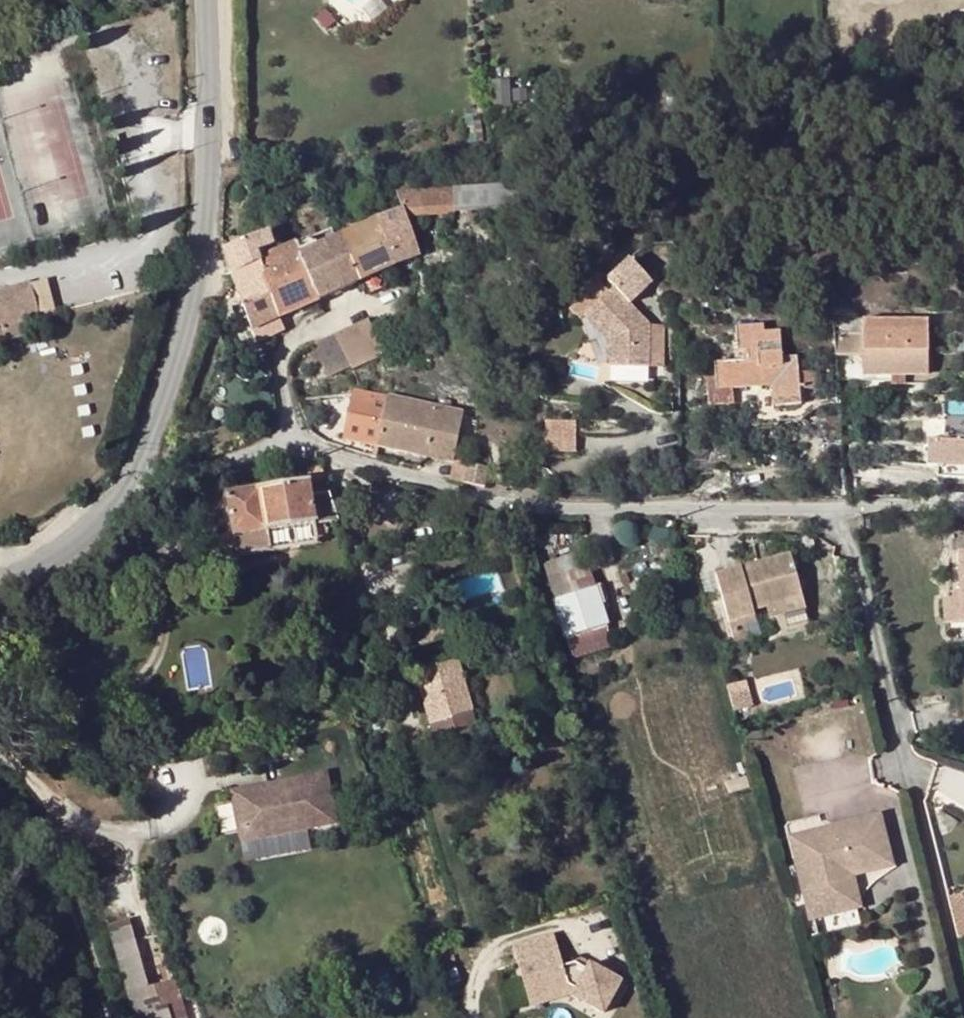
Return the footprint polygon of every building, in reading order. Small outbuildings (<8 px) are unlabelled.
[(521,185),(453,191),(456,214),(523,208),(521,185)] [(448,191),(397,196),(407,218),(451,214),(448,191)] [(411,259),(393,214),(379,221),(397,266),(411,259)] [(360,282),(397,266),(379,221),(360,230),(348,236),(341,239),(360,282)] [(343,227),(348,236),(360,230),(355,221),(343,227)] [(253,332),(261,329),(278,321),(282,319),(261,263),(281,253),(279,246),(274,232),(223,253),(235,283),(253,332)] [(316,250),(311,240),(295,247),(319,302),(360,282),(341,239),(316,250)] [(319,302),(295,247),(281,253),(261,263),(282,319),(319,302)] [(650,326),(650,324),(632,306),(653,285),(628,260),(606,282),(613,289),(585,317),(609,342),(609,368),(650,369),(650,326)] [(43,331),(29,284),(0,293),(0,344),(43,331)] [(278,321),(261,329),(253,332),(257,345),(282,333),(278,321)] [(353,369),(353,371),(386,356),(369,322),(338,337),(353,369)] [(864,378),(892,377),(906,377),(929,377),(928,375),(928,322),(863,323),(863,335),(835,336),(837,357),(864,357),(864,378)] [(665,327),(650,326),(650,369),(664,369),(665,327)] [(737,329),(738,353),(748,352),(749,362),(714,364),(717,392),(751,389),(772,388),(773,400),(800,399),(800,392),(818,390),(817,374),(799,375),(797,357),(782,360),(779,334),(764,335),(764,327),(737,329)] [(353,369),(338,337),(314,348),(330,380),(353,369)] [(906,388),(906,377),(892,377),(891,388),(906,388)] [(350,415),(345,441),(378,448),(388,400),(365,395),(354,393),(354,396),(350,415)] [(388,400),(378,448),(454,464),(454,461),(463,415),(388,400)] [(576,421),(545,421),(545,451),(576,452),(576,421)] [(939,447),(939,477),(963,477),(963,448),(939,447)] [(106,467),(118,465),(117,455),(104,457),(106,467)] [(450,480),(465,484),(469,464),(454,461),(454,464),(450,480)] [(338,523),(321,464),(308,466),(310,484),(227,496),(233,537),(215,539),(212,542),(210,544),(209,547),(209,550),(210,553),(211,557),(213,559),(216,561),(219,562),(221,563),(270,554),(267,533),(316,526),(338,523)] [(489,469),(469,464),(465,484),(486,488),(489,469)] [(493,527),(505,525),(506,516),(495,512),(493,527)] [(450,537),(463,533),(462,526),(449,528),(450,537)] [(543,570),(554,606),(595,593),(582,556),(543,570)] [(752,614),(766,610),(801,600),(789,557),(765,564),(766,570),(742,576),(740,571),(714,578),(733,645),(759,638),(752,614)] [(944,597),(945,625),(963,624),(963,557),(959,557),(960,597),(944,597)] [(757,566),(740,571),(742,576),(766,570),(765,564),(757,566)] [(613,650),(595,593),(554,606),(572,662),(613,650)] [(807,622),(801,600),(766,610),(770,622),(784,617),(787,627),(807,622)] [(412,653),(495,629),(520,621),(515,605),(407,636),(412,653)] [(437,723),(430,725),(436,747),(478,734),(457,663),(415,675),(421,695),(428,693),(437,723)] [(746,682),(726,687),(734,713),(754,707),(746,682)] [(421,695),(430,725),(437,723),(428,693),(421,695)] [(942,762),(932,795),(963,805),(963,768),(942,762)] [(228,773),(230,796),(236,797),(238,818),(267,816),(267,811),(303,809),(304,819),(321,817),(321,808),(325,807),(323,775),(318,775),(317,766),(264,770),(265,777),(249,779),(248,771),(228,773)] [(249,779),(265,777),(264,770),(248,771),(249,779)] [(238,818),(236,797),(230,796),(232,824),(304,819),(303,809),(267,811),(267,816),(238,818)] [(896,873),(882,820),(795,844),(814,915),(862,903),(857,884),(896,873)] [(962,900),(950,903),(956,922),(963,919),(963,906),(962,900)] [(956,922),(961,941),(963,941),(963,919),(956,922)] [(574,975),(570,958),(562,925),(523,934),(534,980),(520,983),(523,998),(574,987),(607,1007),(628,971),(596,951),(592,958),(579,978),(574,975)] [(131,928),(109,934),(134,1017),(188,1017),(176,979),(148,987),(131,928)] [(585,954),(570,958),(574,975),(579,978),(592,958),(585,954)]
